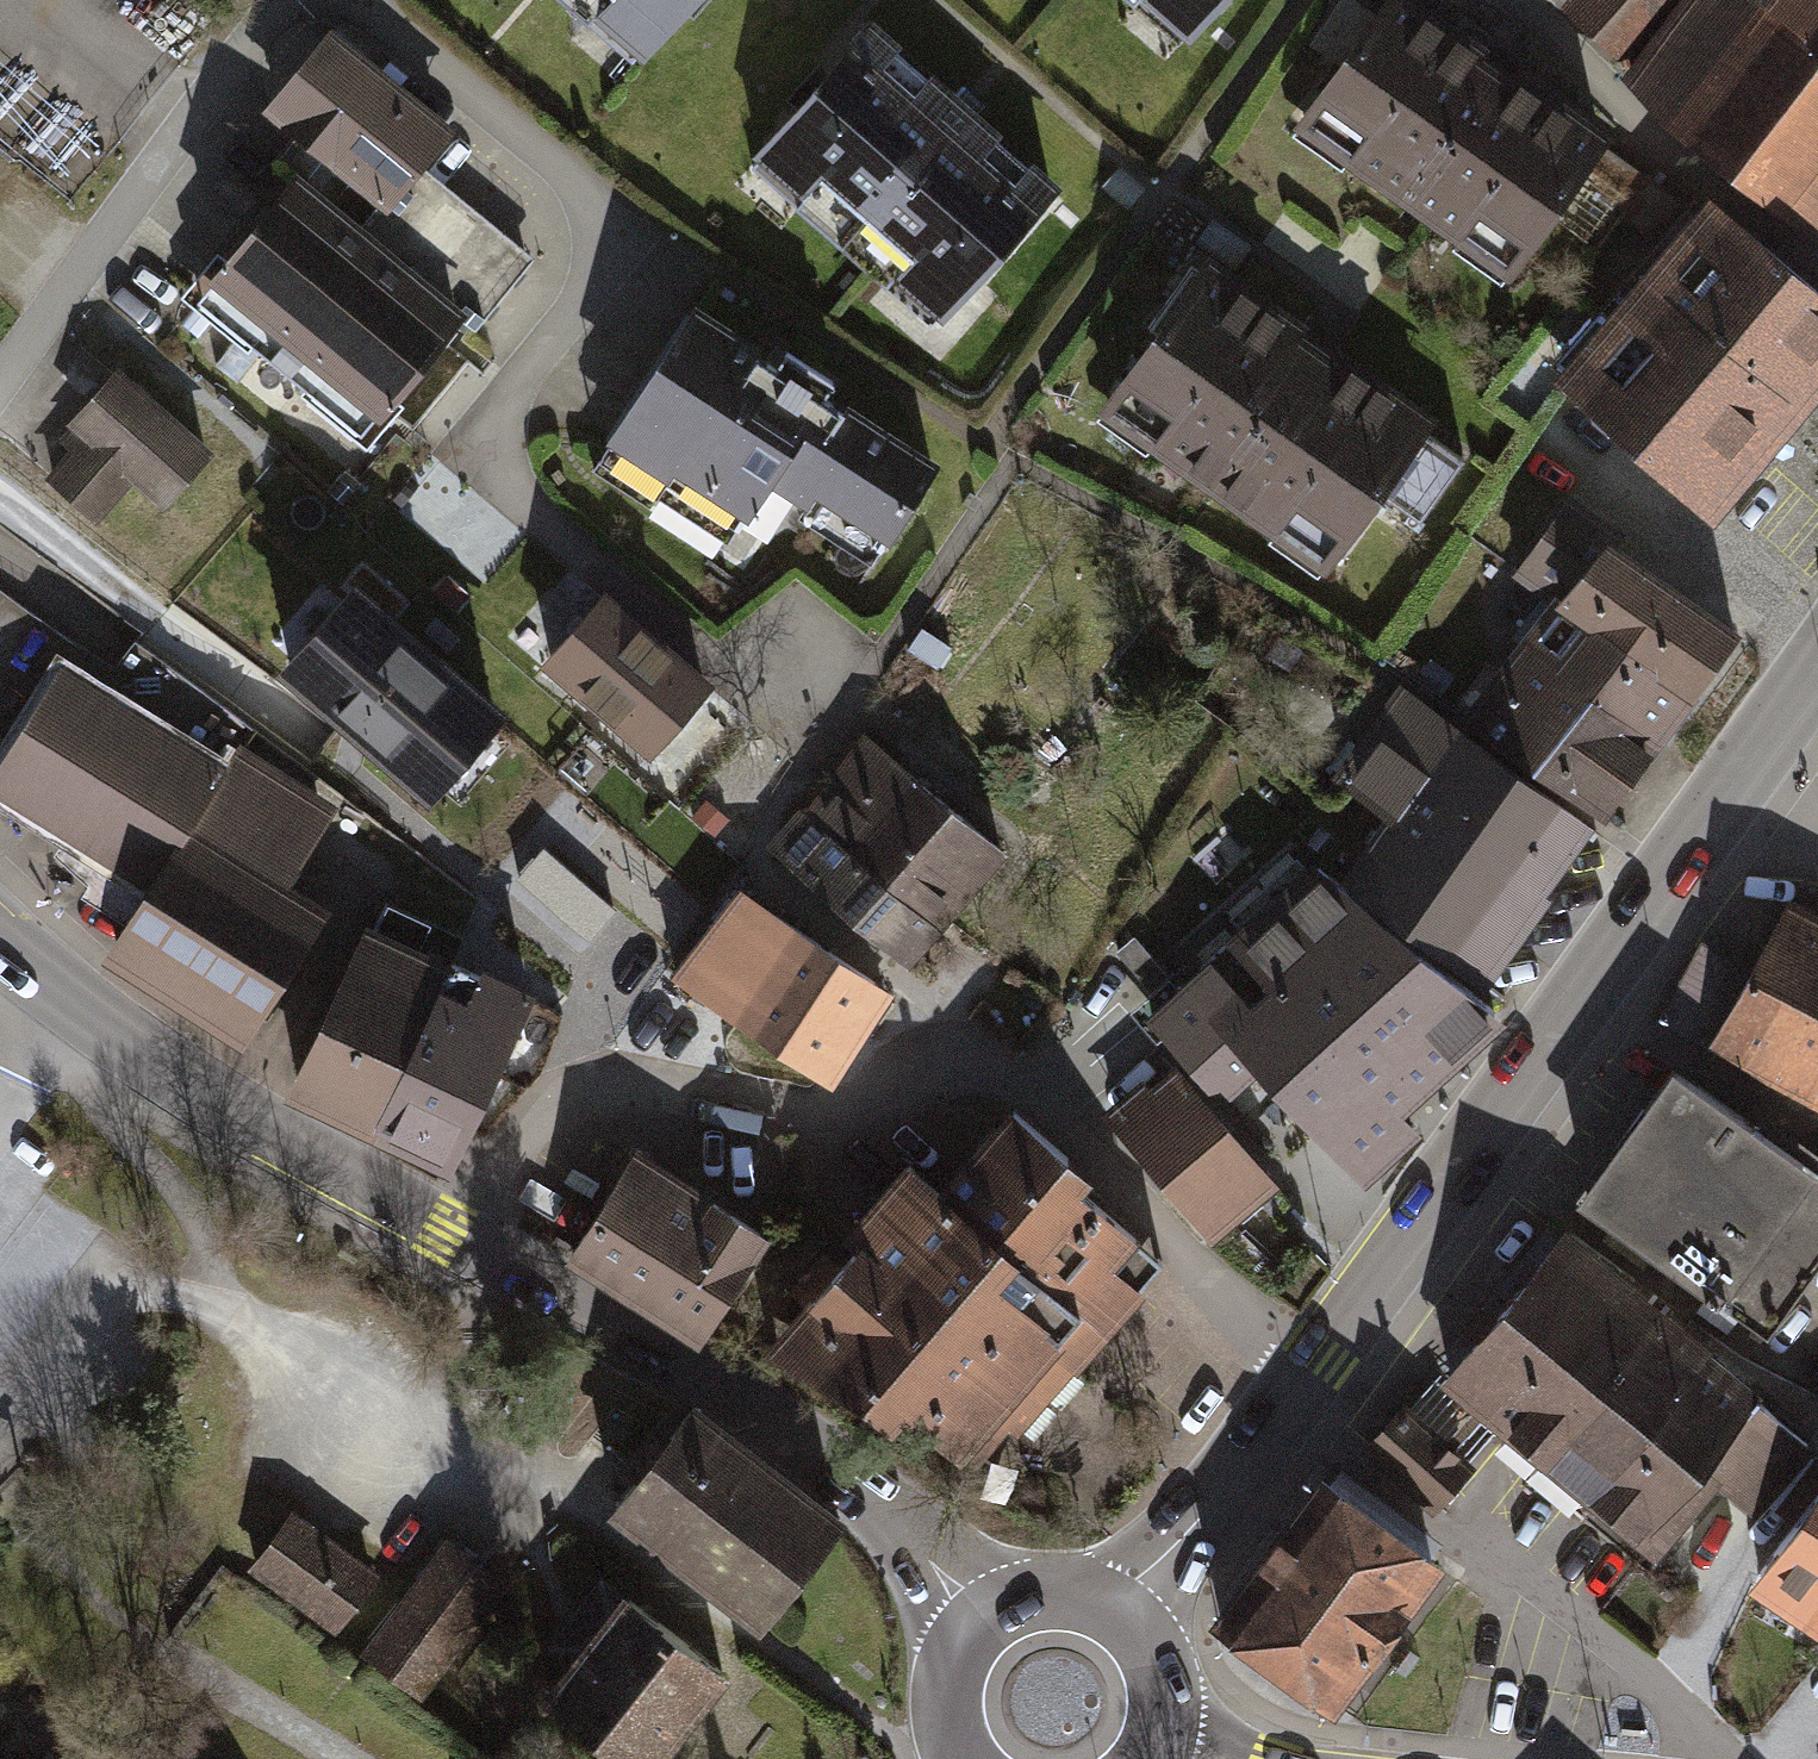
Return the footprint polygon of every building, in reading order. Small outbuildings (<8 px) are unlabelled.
[(633,47),(677,0),(581,0),(633,47)] [(1177,34),(1207,0),(1138,0),(1177,34)] [(1430,0),(1380,0),(1291,122),(1513,279),(1616,134),(1430,0)] [(1561,5),(1630,61),(1621,71),(1817,235),(1817,0),(1565,0),(1561,5)] [(1066,188),(876,14),(748,154),(938,328),(1066,188)] [(329,29),(258,113),(373,209),(444,126),(329,29)] [(290,182),(203,283),(378,432),(464,331),(290,182)] [(1711,189),(1556,375),(1719,518),(1817,398),(1817,278),(1711,189)] [(1441,412),(1205,254),(1096,408),(1328,572),(1386,489),(1426,517),(1465,458),(1427,431),(1441,412)] [(933,470),(682,310),(593,449),(734,539),(761,497),(871,567),(933,470)] [(213,445),(119,366),(71,422),(89,437),(54,478),(106,522),(140,482),(164,503),(213,445)] [(1622,526),(1572,491),(1513,574),(1553,594),(1462,713),(1606,816),(1745,624),(1618,535),(1622,526)] [(505,696),(351,567),(279,652),(434,781),(505,696)] [(594,596),(544,650),(652,750),(702,696),(594,596)] [(0,726),(0,802),(135,883),(96,948),(238,1033),(320,898),(285,877),(335,795),(59,629),(0,726)] [(1488,986),(1594,824),(1398,687),(1335,781),(1388,818),(1344,869),(1488,986)] [(999,857),(859,742),(772,846),(913,961),(999,857)] [(526,887),(601,932),(621,899),(546,854),(526,887)] [(1405,1111),(1502,1017),(1314,858),(1144,1013),(1224,1104),(1261,1068),(1370,1184),(1423,1135),(1405,1111)] [(745,888),(681,981),(842,1090),(905,997),(745,888)] [(1792,894),(1750,966),(1701,939),(1660,1018),(1817,1106),(1817,907),(1792,894)] [(347,933),(269,1090),(437,1174),(516,1017),(347,933)] [(1676,1062),(1582,1197),(1770,1339),(1817,1270),(1817,1168),(1676,1062)] [(1178,1065),(1108,1116),(1213,1242),(1280,1184),(1178,1065)] [(1110,1186),(1012,1111),(950,1192),(914,1164),(786,1330),(910,1424),(925,1405),(980,1448),(1013,1406),(1032,1420),(1163,1251),(1098,1201),(1110,1186)] [(765,1221),(626,1137),(563,1243),(702,1326),(765,1221)] [(1569,1223),(1441,1380),(1659,1558),(1721,1486),(1766,1522),(1817,1450),(1817,1448),(1761,1397),(1765,1390),(1569,1223)] [(1435,1381),(1414,1406),(1472,1459),(1496,1433),(1435,1381)] [(830,1509),(681,1399),(601,1507),(749,1617),(830,1509)] [(1407,1400),(1361,1449),(1434,1513),(1477,1463),(1472,1459),(1414,1406),(1407,1400)] [(1446,1559),(1320,1467),(1209,1618),(1337,1713),(1446,1559)] [(1817,1633),(1817,1488),(1747,1588),(1817,1633)] [(380,1571),(291,1506),(248,1564),(337,1630),(380,1571)] [(510,1589),(453,1546),(414,1597),(377,1645),(434,1688),(510,1589)] [(617,1573),(530,1687),(625,1758),(687,1758),(751,1675),(617,1573)]
